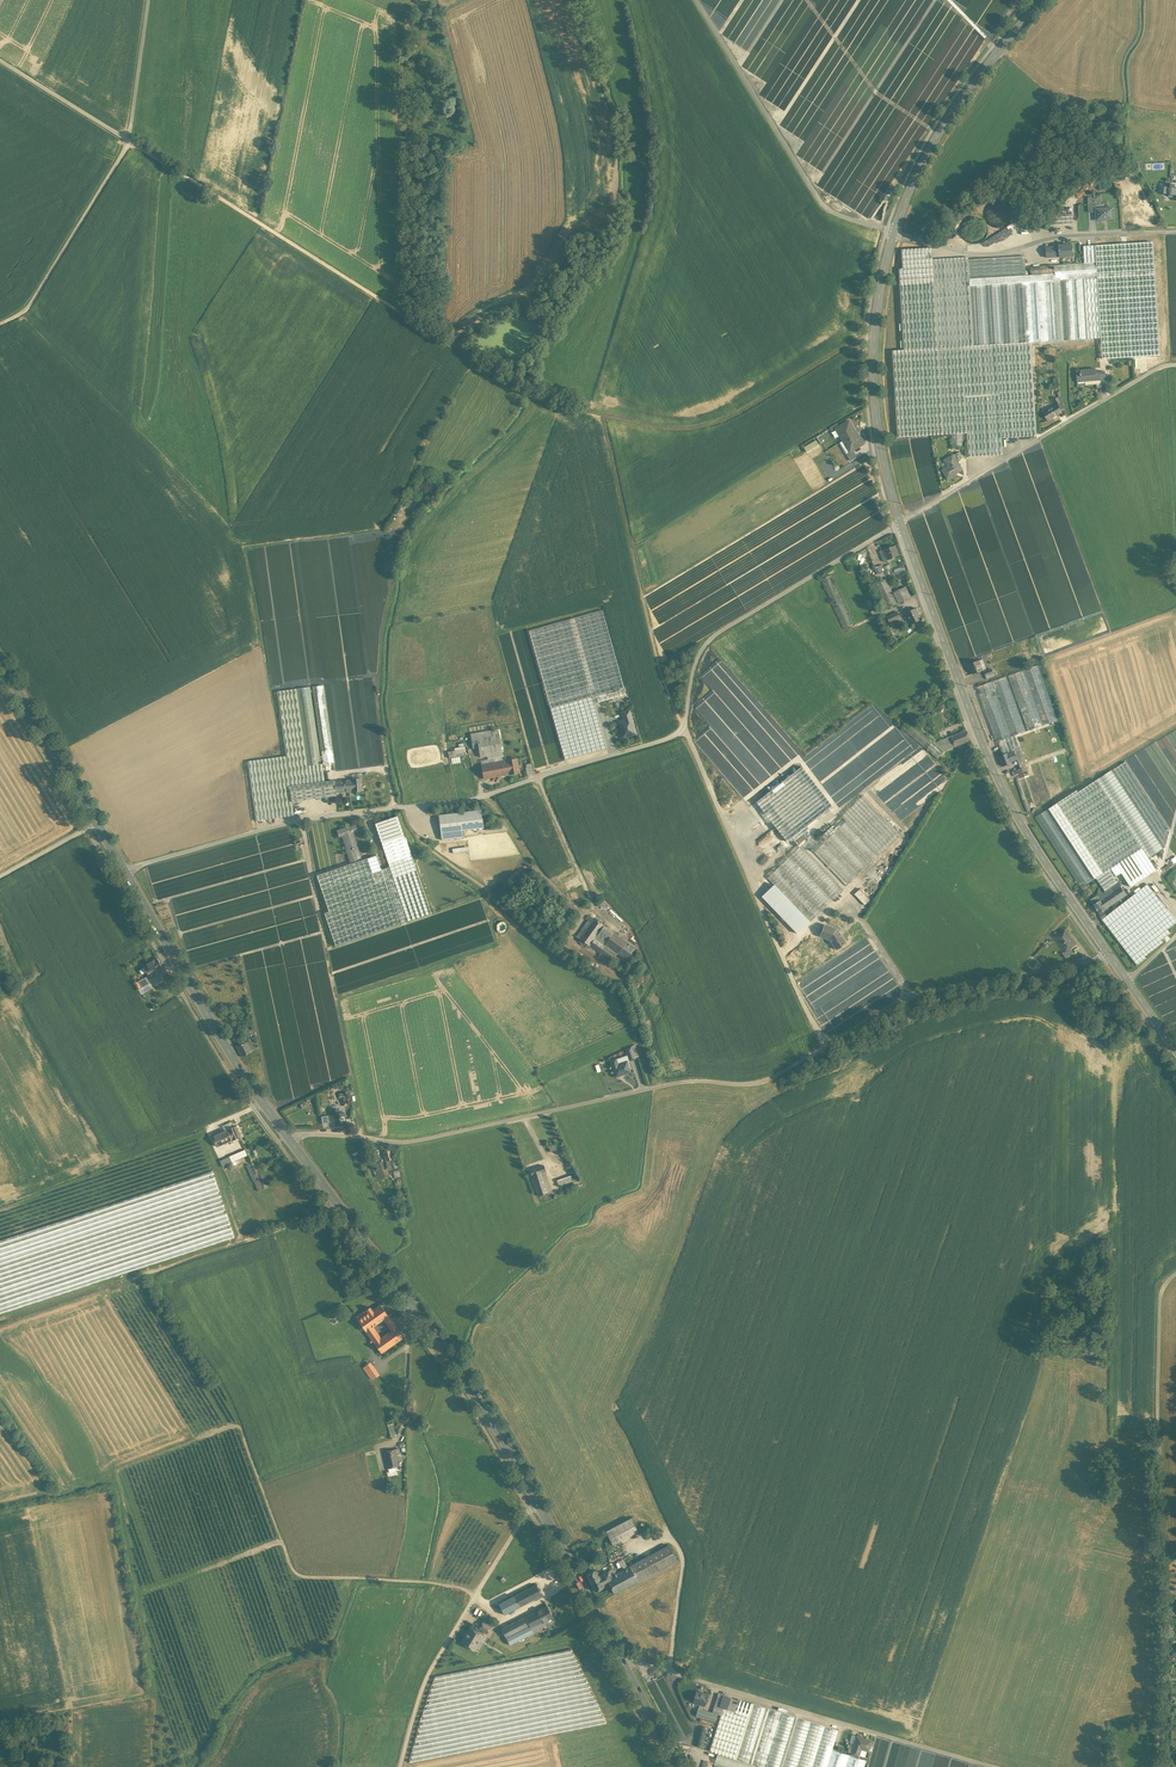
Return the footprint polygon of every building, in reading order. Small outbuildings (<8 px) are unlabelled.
[(766,101),(774,101),(774,92),(766,93),(766,101)] [(1174,188),(1175,184),(1168,184),(1167,187),(1165,187),(1164,194),(1168,194),(1168,195),(1168,196),(1169,196),(1169,197),(1172,197),(1172,196),(1174,196),(1174,195),(1175,195),(1175,201),(1175,189),(1174,188)] [(1096,208),(1096,212),(1096,220),(1107,219),(1107,220),(1113,220),(1112,207),(1096,208)] [(1073,214),(1054,215),(1054,219),(1049,219),(1050,227),(1074,225),(1073,214)] [(1007,228),(986,238),(989,244),(1010,234),(1007,228)] [(1059,246),(1046,247),(1047,258),(1060,256),(1060,257),(1072,256),(1071,244),(1059,246)] [(1095,245),(1083,246),(1084,263),(1096,262),(1095,245)] [(933,248),(902,250),(903,269),(899,269),(904,350),(893,351),(898,437),(967,433),(962,346),(939,348),(933,259),(933,248)] [(1101,267),(1111,266),(1110,253),(1101,253),(1101,267)] [(1024,256),(968,259),(968,257),(933,259),(939,348),(962,346),(967,433),(968,457),(1003,454),(1002,438),(996,344),(1031,342),(1101,338),(1096,262),(1084,263),(1054,265),(1055,273),(1041,274),(1042,276),(1032,277),(1032,275),(1026,275),(1024,256)] [(1054,265),(1031,267),(1032,275),(1032,277),(1042,276),(1041,274),(1055,273),(1054,265)] [(1031,342),(996,344),(1002,438),(1037,436),(1031,342)] [(1096,368),(1080,370),(1080,373),(1076,374),(1077,382),(1085,381),(1097,380),(1096,372),(1096,368)] [(1097,380),(1085,381),(1085,384),(1106,383),(1105,371),(1100,372),(1101,380),(1097,380)] [(1064,407),(1059,391),(1057,392),(1059,396),(1054,399),(1057,404),(1055,405),(1058,410),(1060,409),(1064,407)] [(1055,405),(1043,412),(1047,420),(1057,414),(1056,412),(1058,410),(1055,405)] [(849,421),(836,429),(850,452),(854,450),(863,444),(849,421)] [(963,434),(952,435),(952,447),(963,447),(963,434)] [(816,440),(804,448),(806,452),(818,444),(816,440)] [(854,450),(850,452),(847,453),(851,461),(858,457),(854,450)] [(959,452),(953,455),(957,461),(963,458),(959,452)] [(953,455),(946,460),(949,466),(943,470),(948,478),(962,470),(957,461),(953,455)] [(780,540),(780,552),(782,552),(782,549),(787,549),(787,546),(790,546),(790,541),(784,541),(784,540),(780,540)] [(895,545),(884,550),(888,560),(899,555),(895,545)] [(888,560),(884,550),(880,551),(884,562),(888,560)] [(903,566),(894,569),(896,575),(906,571),(903,566)] [(898,604),(886,579),(876,583),(887,608),(898,604)] [(906,586),(893,592),(899,603),(911,597),(906,586)] [(916,608),(907,612),(912,624),(921,620),(918,613),(919,613),(916,608)] [(602,610),(528,631),(565,760),(606,748),(594,704),(598,702),(596,695),(624,687),(602,610)] [(898,612),(887,617),(890,622),(901,617),(898,612)] [(979,660),(969,664),(973,674),(982,671),(979,660)] [(1038,665),(1008,676),(1029,730),(1059,720),(1038,665)] [(992,669),(984,672),(987,679),(995,676),(992,669)] [(1006,676),(977,687),(997,741),(1027,731),(1006,676)] [(286,756),(247,761),(256,820),(294,815),(292,802),(290,786),(325,781),(322,764),(322,763),(321,764),(310,687),(277,691),(286,756)] [(624,687),(596,695),(598,702),(626,695),(624,687)] [(629,710),(621,712),(624,721),(631,718),(629,710)] [(631,718),(624,721),(625,724),(619,726),(623,737),(636,734),(631,718)] [(934,740),(914,723),(906,732),(927,749),(934,741),(934,740)] [(498,729),(470,734),(473,748),(478,747),(480,757),(485,756),(485,752),(486,752),(487,757),(503,755),(498,729)] [(967,730),(951,736),(955,746),(971,740),(967,730)] [(901,733),(825,790),(831,798),(907,741),(901,733)] [(951,736),(941,740),(945,750),(955,746),(951,736)] [(941,740),(936,742),(934,741),(927,749),(938,758),(945,750),(941,740)] [(910,741),(832,799),(838,807),(916,749),(910,741)] [(1020,746),(1013,748),(1013,749),(1014,749),(1014,751),(1017,759),(1019,765),(1025,763),(1020,746)] [(465,749),(448,752),(449,758),(466,755),(465,749)] [(1008,753),(999,756),(1003,766),(1012,763),(1011,761),(1017,759),(1014,751),(1008,753)] [(501,757),(493,758),(494,763),(482,765),(484,778),(509,774),(507,761),(502,761),(501,757)] [(517,758),(507,760),(507,761),(509,774),(519,772),(518,767),(521,766),(520,763),(518,764),(517,758)] [(1164,848),(1166,846),(1171,831),(1125,762),(1113,770),(1164,848)] [(532,766),(525,768),(527,776),(534,774),(532,766)] [(801,766),(756,802),(766,814),(773,808),(783,822),(776,827),(787,841),(832,806),(801,766)] [(1026,766),(1013,771),(1014,776),(1019,774),(1020,778),(1028,775),(1029,774),(1026,766)] [(1164,848),(1112,770),(1097,779),(1149,858),(1164,848)] [(1031,811),(1019,778),(1020,778),(1019,774),(1014,776),(1027,812),(1031,811)] [(350,779),(334,781),(335,792),(362,790),(361,778),(358,778),(350,779)] [(1095,779),(1065,799),(1084,827),(1093,821),(1094,820),(1101,815),(1102,815),(1114,807),(1095,779)] [(325,781),(290,786),(292,802),(335,795),(335,792),(334,781),(334,780),(325,781)] [(901,834),(863,795),(841,816),(846,821),(879,855),(901,834)] [(1109,869),(1064,800),(1050,809),(1096,878),(1109,869)] [(1156,872),(1114,807),(1102,815),(1145,879),(1156,872)] [(1095,879),(1048,808),(1035,817),(1081,887),(1095,879)] [(481,809),(439,815),(442,840),(463,837),(462,830),(484,828),(481,809)] [(1143,880),(1101,815),(1094,820),(1137,884),(1143,880)] [(337,868),(317,875),(329,911),(324,913),(336,946),(431,913),(405,837),(404,837),(397,816),(375,823),(390,867),(381,870),(376,855),(337,868)] [(817,840),(815,841),(820,846),(846,821),(841,816),(817,840)] [(820,846),(814,852),(847,886),(879,855),(846,821),(820,846)] [(1125,870),(1093,821),(1084,827),(1117,877),(1118,876),(1118,875),(1125,870)] [(356,824),(337,831),(339,837),(342,836),(347,851),(349,858),(356,856),(354,849),(358,848),(358,847),(353,832),(358,831),(356,824)] [(765,835),(757,840),(762,847),(770,842),(765,835)] [(812,835),(801,845),(806,850),(809,847),(815,841),(817,840),(812,835)] [(815,841),(809,847),(811,849),(812,850),(814,852),(820,846),(815,841)] [(806,850),(801,845),(779,867),(821,911),(843,889),(806,850)] [(821,911),(779,867),(767,878),(774,884),(810,922),(821,911)] [(573,870),(558,877),(563,888),(578,881),(573,870)] [(1134,882),(1127,872),(1123,874),(1130,884),(1134,882)] [(1105,878),(1104,876),(1098,880),(1101,885),(1108,881),(1105,878)] [(1118,883),(1110,888),(1112,891),(1118,900),(1126,894),(1118,883)] [(810,922),(774,884),(762,896),(798,934),(801,931),(806,925),(810,922)] [(871,900),(860,888),(854,894),(865,905),(871,900)] [(1110,888),(1098,896),(1101,900),(1112,891),(1110,888)] [(1112,891),(1101,900),(1098,896),(1097,895),(1090,900),(1093,905),(1099,913),(1118,900),(1112,891)] [(572,911),(566,907),(558,919),(563,923),(572,911)] [(588,915),(574,935),(576,936),(574,940),(586,949),(589,945),(604,925),(594,918),(588,915)] [(507,923),(503,921),(498,922),(496,926),(497,931),(501,933),(506,932),(508,928),(507,923)] [(836,929),(824,924),(823,927),(821,927),(820,930),(822,931),(820,936),(829,939),(836,949),(845,943),(836,929)] [(613,932),(604,925),(589,945),(599,952),(613,932)] [(809,928),(806,925),(801,931),(803,933),(809,928)] [(1076,944),(1065,929),(1055,936),(1065,951),(1066,951),(1070,948),(1076,944)] [(626,941),(613,932),(599,952),(612,961),(617,953),(618,953),(626,941)] [(626,941),(618,953),(626,959),(635,947),(626,941)] [(589,945),(586,949),(609,965),(612,961),(599,952),(589,945)] [(1070,948),(1066,951),(1065,951),(1062,953),(1066,958),(1073,953),(1070,948)] [(157,958),(143,966),(144,967),(139,969),(139,970),(141,974),(142,974),(147,972),(149,975),(163,967),(157,958)] [(146,976),(138,981),(142,988),(150,983),(146,976)] [(252,1024),(243,1026),(246,1042),(254,1038),(255,1037),(252,1024)] [(246,1042),(237,1047),(242,1056),(256,1049),(251,1039),(246,1042)] [(631,1047),(634,1058),(639,1056),(635,1044),(630,1047),(631,1047)] [(628,1055),(630,1060),(635,1059),(634,1058),(631,1047),(626,1049),(628,1055)] [(616,1059),(618,1064),(627,1061),(630,1060),(628,1055),(616,1059)] [(618,1064),(616,1059),(610,1061),(616,1076),(630,1071),(627,1061),(618,1064)] [(344,1112),(339,1113),(338,1109),(332,1110),(333,1114),(335,1114),(336,1125),(346,1124),(344,1112)] [(322,1123),(330,1122),(328,1115),(321,1116),(322,1123)] [(236,1126),(227,1130),(213,1136),(217,1147),(231,1140),(232,1141),(241,1137),(236,1126)] [(560,1142),(547,1146),(549,1152),(562,1148),(560,1142)] [(391,1149),(383,1152),(386,1161),(388,1169),(392,1169),(399,1167),(396,1158),(394,1158),(391,1149)] [(245,1150),(230,1156),(232,1162),(247,1155),(245,1150)] [(544,1165),(531,1169),(533,1174),(544,1171),(545,1171),(544,1165)] [(544,1171),(533,1174),(539,1195),(551,1192),(544,1171)] [(258,1191),(267,1187),(261,1173),(259,1174),(260,1178),(253,1181),(258,1191)] [(571,1176),(557,1181),(559,1185),(573,1180),(571,1176)] [(380,1305),(372,1310),(370,1307),(368,1308),(378,1323),(384,1319),(388,1316),(380,1305)] [(368,1309),(356,1317),(381,1353),(404,1337),(396,1327),(393,1323),(389,1326),(391,1330),(381,1338),(373,1327),(378,1323),(368,1308),(368,1309)] [(370,1363),(363,1367),(366,1371),(373,1366),(370,1363)] [(379,1375),(373,1366),(366,1371),(372,1380),(379,1375)] [(399,1448),(384,1451),(388,1468),(389,1472),(390,1473),(395,1471),(396,1470),(395,1467),(400,1465),(399,1462),(402,1461),(399,1448)] [(376,1454),(365,1456),(369,1469),(379,1467),(376,1454)] [(631,1518),(606,1531),(613,1544),(638,1531),(631,1518)] [(669,1545),(630,1566),(638,1581),(677,1560),(669,1545)] [(613,1575),(606,1579),(609,1583),(614,1594),(638,1581),(630,1566),(613,1575)] [(610,1569),(600,1575),(598,1571),(596,1572),(595,1570),(586,1574),(596,1591),(604,1586),(609,1583),(606,1579),(613,1575),(610,1569)] [(536,1584),(503,1601),(508,1611),(519,1605),(520,1606),(535,1598),(536,1600),(542,1596),(536,1584)] [(503,1601),(499,1603),(504,1613),(508,1611),(503,1601)] [(547,1605),(525,1616),(530,1626),(531,1628),(544,1622),(553,1617),(547,1605)] [(525,1616),(509,1624),(514,1634),(530,1626),(525,1616)] [(491,1626),(483,1621),(479,1628),(487,1633),(491,1626)] [(544,1622),(531,1628),(533,1633),(546,1626),(544,1622)] [(514,1634),(509,1624),(501,1628),(510,1645),(533,1633),(531,1628),(530,1626),(514,1634)] [(483,1635),(470,1627),(461,1642),(474,1650),(483,1635)] [(680,1739),(693,1732),(662,1675),(648,1682),(680,1739)] [(703,1694),(696,1692),(693,1702),(699,1704),(698,1708),(702,1709),(704,1705),(707,1694),(704,1693),(703,1694)] [(738,1700),(718,1694),(715,1705),(723,1708),(734,1711),(738,1700)] [(738,1699),(738,1700),(734,1711),(723,1708),(710,1751),(718,1754),(761,1766),(827,1766),(832,1750),(839,1730),(738,1699)] [(698,1708),(696,1716),(701,1717),(715,1721),(717,1714),(702,1709),(698,1708)] [(715,1721),(701,1717),(700,1722),(714,1726),(715,1721)] [(871,1741),(857,1736),(855,1743),(852,1753),(851,1754),(858,1756),(860,1749),(868,1751),(871,1741)] [(832,1750),(827,1766),(864,1766),(866,1760),(832,1750)] [(718,1754),(715,1763),(726,1766),(761,1766),(718,1754)]
